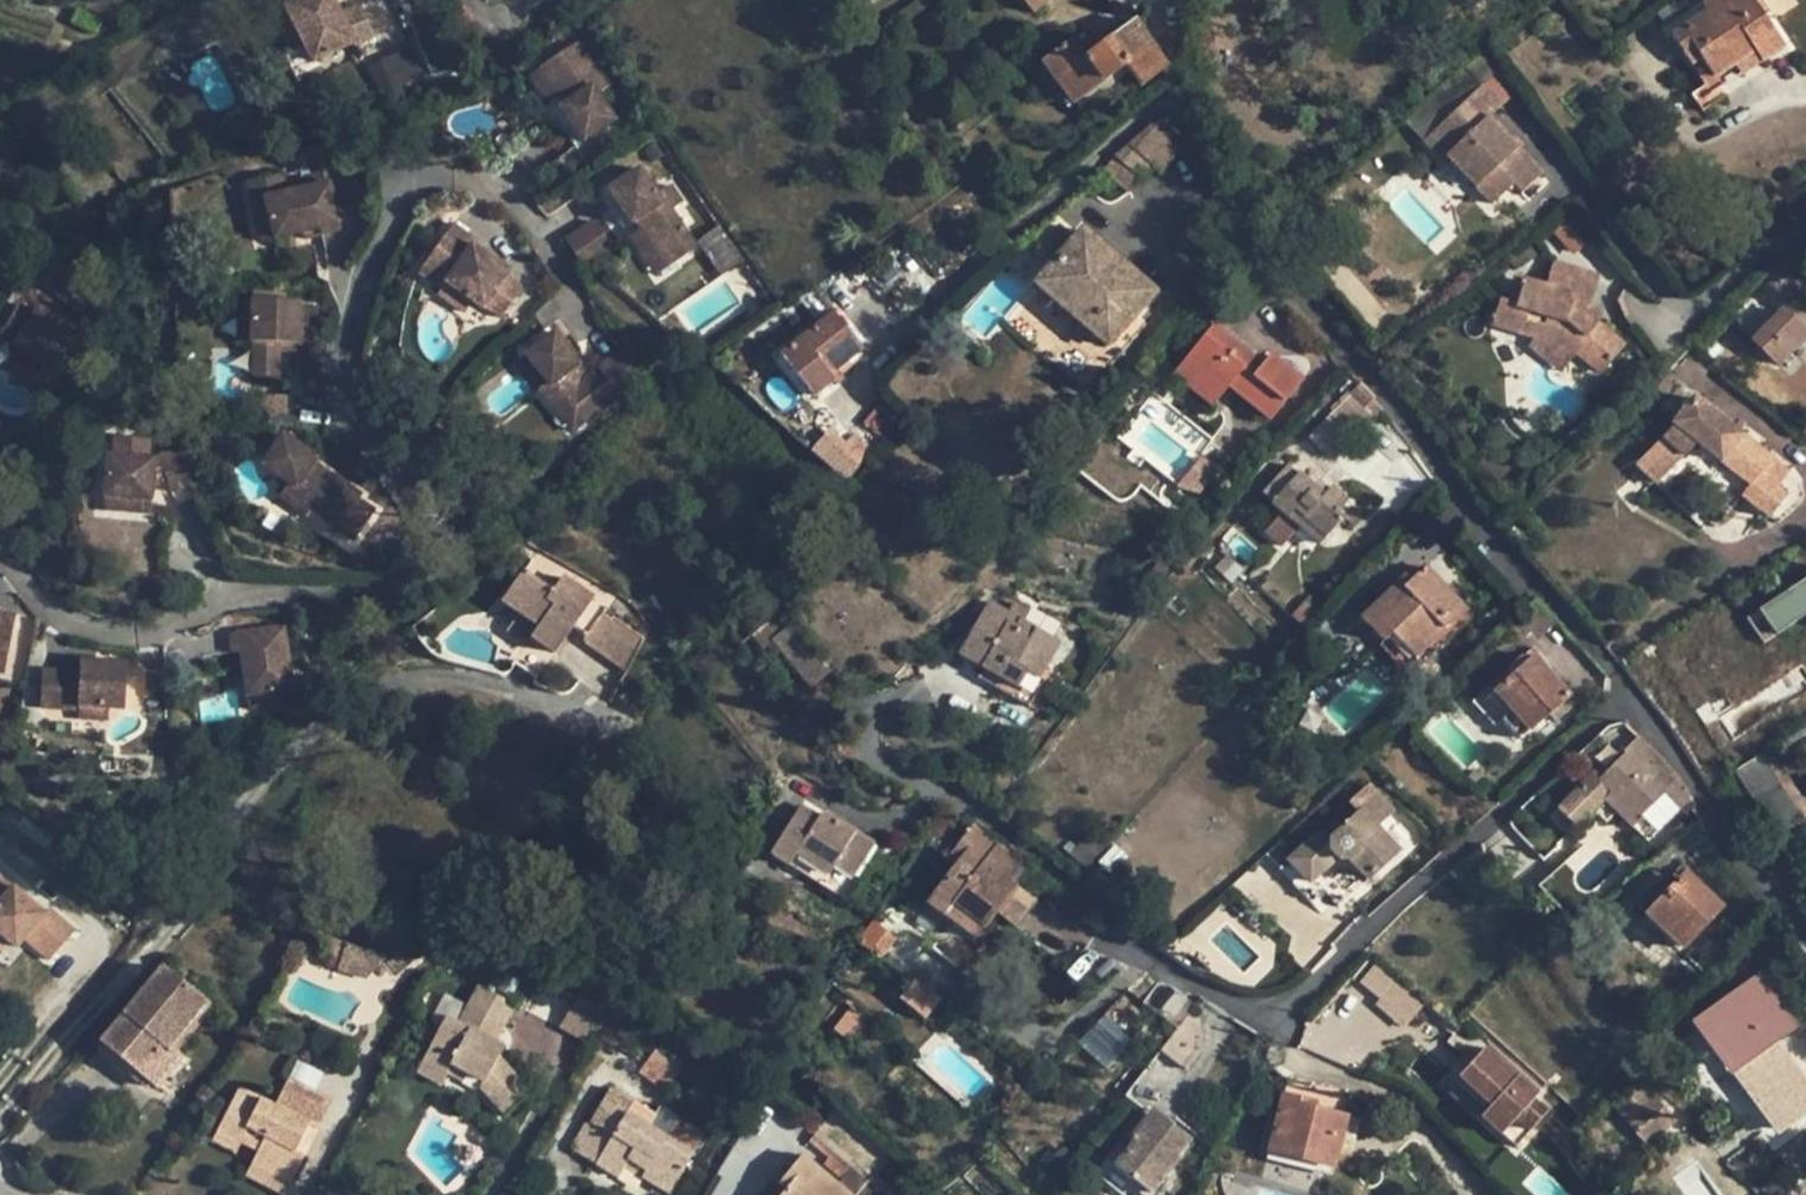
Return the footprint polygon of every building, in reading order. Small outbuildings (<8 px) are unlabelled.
[(359,3),(341,12),(335,0),(296,0),(284,6),(303,45),(311,63),(352,41),(355,46),(375,36),(359,3)] [(1032,14),(1049,0),(1021,0),(1032,14)] [(1784,48),(1761,12),(1765,9),(1759,0),(1726,0),(1722,2),(1721,0),(1710,0),(1702,5),(1706,13),(1670,36),(1690,65),(1701,58),(1714,79),(1733,66),(1754,53),(1760,63),(1784,48)] [(1672,4),(1656,13),(1663,24),(1679,15),(1672,4)] [(270,12),(289,51),(303,45),(284,6),(270,12)] [(1164,66),(1133,20),(1083,59),(1071,43),(1041,65),(1058,86),(1073,107),(1124,66),(1129,73),(1139,87),(1164,66)] [(609,86),(578,41),(538,68),(557,95),(567,88),(574,98),(564,105),(559,108),(583,142),(614,121),(596,95),(609,86)] [(404,50),(369,65),(382,95),(417,80),(404,50)] [(1740,77),(1760,63),(1754,53),(1733,66),(1740,77)] [(1481,86),(1483,85),(1503,105),(1519,90),(1485,54),(1467,72),(1481,86)] [(1701,58),(1690,65),(1711,96),(1721,89),(1714,79),(1701,58)] [(1058,86),(1041,65),(1031,73),(1048,95),(1058,86)] [(1078,113),(1129,73),(1124,66),(1073,107),(1078,113)] [(1721,89),(1740,77),(1733,66),(1714,79),(1721,89)] [(557,95),(538,68),(528,75),(546,102),(557,95)] [(1409,126),(1423,141),(1481,86),(1467,72),(1409,126)] [(1543,174),(1489,118),(1503,105),(1483,85),(1481,86),(1423,141),(1442,161),(1447,157),(1492,205),(1512,186),(1521,195),(1543,174)] [(574,98),(567,88),(557,95),(564,105),(574,98)] [(1158,173),(1181,146),(1154,121),(1099,171),(1128,195),(1152,169),(1158,173)] [(656,195),(636,168),(607,188),(636,233),(661,270),(697,246),(672,209),(681,203),(669,186),(656,195)] [(341,231),(329,182),(287,193),(282,173),(245,183),(249,202),(264,198),(275,238),(301,232),(318,228),(320,235),(341,231)] [(275,238),(264,198),(249,202),(260,243),(275,238)] [(611,251),(591,222),(565,239),(585,268),(611,251)] [(509,272),(470,244),(473,239),(452,224),(417,274),(440,290),(445,284),(472,303),(483,310),(485,307),(501,319),(522,289),(505,278),(509,272)] [(1048,268),(1073,239),(1057,226),(1032,254),(1048,268)] [(320,235),(318,228),(301,232),(303,240),(320,235)] [(1154,293),(1081,230),(1073,239),(1048,268),(1034,284),(1107,348),(1154,293)] [(661,270),(636,233),(628,238),(653,275),(661,270)] [(1625,347),(1584,311),(1592,304),(1600,276),(1552,261),(1545,286),(1523,279),(1517,302),(1499,298),(1492,324),(1556,343),(1574,358),(1579,352),(1603,372),(1625,347)] [(472,303),(445,284),(440,290),(436,296),(463,315),(472,303)] [(251,343),(251,302),(237,302),(237,343),(251,343)] [(298,344),(299,302),(251,302),(251,343),(251,378),(280,377),(280,353),(280,344),(298,344)] [(316,344),(317,303),(299,302),(298,344),(316,344)] [(55,371),(77,331),(37,308),(36,312),(21,303),(0,339),(15,348),(41,363),(55,371)] [(1752,341),(1778,366),(1805,338),(1805,333),(1782,310),(1752,341)] [(836,370),(862,350),(833,312),(779,356),(813,398),(833,382),(829,377),(836,370)] [(479,346),(488,332),(475,323),(465,337),(479,346)] [(1213,325),(1173,376),(1211,405),(1226,386),(1268,420),(1301,380),(1271,356),(1263,365),(1213,325)] [(584,424),(644,377),(620,346),(587,373),(577,381),(569,372),(579,364),(554,331),(523,355),(546,382),(538,389),(552,407),(563,397),(584,424)] [(1506,336),(1495,344),(1506,359),(1517,351),(1506,336)] [(298,353),(298,344),(280,344),(280,353),(298,353)] [(41,363),(15,348),(8,362),(34,376),(41,363)] [(587,373),(579,364),(569,372),(577,381),(587,373)] [(841,375),(836,370),(829,377),(833,382),(841,375)] [(1363,409),(1374,398),(1360,383),(1328,417),(1347,437),(1370,416),(1363,409)] [(1777,488),(1789,473),(1694,396),(1672,423),(1674,425),(1636,464),(1657,486),(1697,443),(1750,485),(1741,496),(1770,518),(1787,495),(1777,488)] [(584,424),(563,397),(552,407),(572,433),(584,424)] [(1370,416),(1381,405),(1374,398),(1363,409),(1370,416)] [(882,441),(903,418),(883,402),(863,426),(882,441)] [(1347,437),(1328,417),(1308,439),(1327,457),(1347,437)] [(318,478),(308,472),(314,463),(317,459),(282,435),(262,466),(288,484),(278,497),(335,536),(338,532),(353,542),(375,510),(358,499),(361,495),(324,470),(318,478)] [(870,451),(852,436),(837,452),(852,466),(854,468),(870,451)] [(152,490),(153,470),(154,459),(149,458),(150,440),(113,437),(112,456),(106,456),(103,497),(151,501),(152,490)] [(833,449),(822,438),(811,449),(822,459),(833,449)] [(193,484),(179,448),(159,456),(163,467),(169,482),(173,492),(193,484)] [(852,466),(837,452),(833,449),(822,459),(820,461),(840,479),(852,466)] [(324,470),(314,463),(308,472),(318,478),(324,470)] [(1270,504),(1298,473),(1289,465),(1262,495),(1270,504)] [(169,482),(163,467),(153,470),(152,490),(169,482)] [(1282,547),(1299,528),(1306,520),(1326,538),(1342,520),(1336,514),(1347,501),(1331,487),(1322,495),(1298,473),(1270,504),(1281,513),(1264,532),(1282,547)] [(151,515),(151,501),(103,497),(103,512),(151,515)] [(1326,538),(1306,520),(1299,528),(1319,546),(1326,538)] [(1414,659),(1466,609),(1425,568),(1403,589),(1398,583),(1361,618),(1384,642),(1391,635),(1414,659)] [(554,654),(594,597),(562,576),(552,592),(522,571),(501,601),(518,612),(540,627),(532,638),(554,654)] [(1757,628),(1767,645),(1805,618),(1805,580),(1750,618),(1757,628)] [(1312,618),(1321,608),(1309,598),(1300,608),(1312,618)] [(1039,680),(1059,645),(1022,623),(1007,613),(987,602),(958,653),(1017,687),(1026,672),(1039,680)] [(1028,612),(1012,603),(1007,613),(1022,623),(1028,612)] [(16,614),(0,611),(0,673),(5,674),(16,614)] [(770,640),(789,626),(792,623),(782,611),(751,637),(761,648),(770,640)] [(540,627),(518,612),(505,631),(527,646),(532,638),(540,627)] [(642,638),(604,612),(584,641),(625,671),(642,638)] [(1757,628),(1749,634),(1767,659),(1797,639),(1801,645),(1805,641),(1805,618),(1767,645),(1757,628)] [(1528,633),(1517,623),(1512,629),(1522,639),(1528,633)] [(292,691),(285,626),(229,633),(234,670),(242,670),(246,697),(276,693),(292,691)] [(789,626),(770,640),(811,688),(827,673),(789,626)] [(1517,741),(1568,697),(1533,657),(1491,694),(1487,690),(1471,704),(1493,727),(1499,722),(1517,741)] [(122,711),(124,663),(79,660),(79,672),(44,671),(43,710),(77,711),(78,708),(109,710),(122,711)] [(167,693),(165,670),(145,670),(144,691),(167,693)] [(167,699),(167,693),(144,691),(143,697),(167,699)] [(278,707),(276,693),(246,697),(248,711),(278,707)] [(1709,730),(1735,771),(1765,752),(1777,745),(1751,703),(1709,730)] [(108,722),(109,710),(78,708),(77,711),(77,720),(108,722)] [(1658,759),(1640,739),(1627,752),(1645,771),(1658,759)] [(1556,810),(1559,812),(1573,826),(1575,828),(1603,801),(1628,825),(1677,778),(1658,759),(1645,771),(1627,752),(1599,780),(1591,773),(1556,810)] [(1765,752),(1735,771),(1775,836),(1805,818),(1765,752)] [(1483,781),(1473,771),(1464,780),(1474,790),(1483,781)] [(1387,811),(1367,790),(1351,805),(1360,814),(1324,847),(1316,837),(1290,861),(1309,879),(1299,888),(1306,895),(1320,884),(1338,903),(1394,852),(1371,827),(1387,811)] [(813,835),(822,820),(799,805),(790,821),(813,835)] [(1573,826),(1559,812),(1553,817),(1568,831),(1573,826)] [(826,813),(822,820),(813,835),(790,821),(769,854),(788,866),(795,855),(828,875),(833,866),(853,879),(875,844),(826,813)] [(161,834),(161,817),(147,817),(146,833),(161,834)] [(1022,864),(972,827),(949,856),(957,862),(934,892),(951,905),(984,930),(995,916),(1014,930),(1036,902),(1015,887),(1008,882),(1022,864)] [(1086,868),(1102,850),(1085,838),(1077,848),(1068,841),(1063,849),(1086,868)] [(1112,876),(1129,857),(1115,845),(1098,862),(1112,876)] [(1309,879),(1290,861),(1282,869),(1299,888),(1309,879)] [(1015,887),(1029,869),(1022,864),(1008,882),(1015,887)] [(1705,893),(1684,874),(1677,881),(1698,900),(1705,893)] [(16,947),(44,914),(0,876),(0,933),(16,947)] [(1680,950),(1720,908),(1705,893),(1698,900),(1677,881),(1644,915),(1680,950)] [(951,905),(934,892),(925,905),(941,917),(951,905)] [(941,917),(925,905),(920,912),(935,924),(941,917)] [(984,930),(951,905),(941,917),(974,943),(984,930)] [(864,932),(872,921),(864,915),(856,926),(864,932)] [(899,934),(876,916),(872,921),(895,939),(899,934)] [(864,932),(856,942),(879,960),(895,939),(872,921),(864,932)] [(342,960),(347,946),(329,940),(325,955),(342,960)] [(1240,964),(1212,940),(1201,952),(1230,976),(1240,964)] [(361,966),(365,951),(347,946),(342,960),(361,966)] [(1378,1001),(1395,982),(1374,965),(1358,983),(1378,1001)] [(171,1051),(208,1006),(161,968),(101,1042),(157,1088),(181,1059),(171,1051)] [(924,1020),(940,1002),(913,980),(898,999),(924,1020)] [(1403,1021),(1419,1002),(1395,982),(1378,1001),(1403,1021)] [(1730,1007),(1758,987),(1755,982),(1727,1002),(1730,1007)] [(493,1042),(513,1005),(479,986),(459,1024),(445,1016),(429,1046),(455,1059),(452,1066),(467,1074),(484,1083),(480,1090),(506,1117),(530,1095),(497,1058),(503,1047),(493,1042)] [(1775,1042),(1791,1031),(1758,987),(1730,1007),(1742,1023),(1705,1050),(1764,1133),(1771,1128),(1776,1135),(1805,1113),(1805,1084),(1775,1042)] [(619,997),(603,988),(598,998),(613,1008),(619,997)] [(590,1046),(609,1013),(594,1005),(577,996),(558,1028),(590,1046)] [(1607,1016),(1619,1009),(1611,996),(1599,1005),(1607,1016)] [(831,1029),(850,1005),(840,997),(822,1021),(831,1029)] [(613,1008),(598,998),(594,1005),(609,1013),(613,1008)] [(642,1012),(622,1000),(616,1010),(637,1021),(642,1012)] [(848,1041),(867,1017),(850,1005),(831,1029),(848,1041)] [(637,1021),(616,1010),(614,1008),(598,1037),(621,1049),(637,1021)] [(1078,1043),(1106,1067),(1131,1038),(1104,1014),(1078,1043)] [(1199,1050),(1199,1040),(1179,1025),(1159,1052),(1184,1069),(1199,1050)] [(455,1059),(429,1046),(416,1072),(442,1086),(447,1076),(452,1066),(455,1059)] [(1536,1096),(1483,1048),(1458,1076),(1490,1105),(1480,1116),(1515,1147),(1546,1113),(1532,1101),(1536,1096)] [(462,1084),(467,1074),(452,1066),(447,1076),(462,1084)] [(837,1098),(823,1085),(816,1094),(830,1106),(837,1098)] [(274,1106),(239,1087),(216,1132),(241,1145),(237,1154),(252,1161),(291,1182),(304,1156),(294,1151),(308,1123),(318,1128),(326,1111),(283,1090),(274,1106)] [(1662,1105),(1645,1087),(1616,1114),(1634,1132),(1662,1105)] [(673,1141),(647,1126),(655,1114),(611,1088),(591,1125),(587,1123),(572,1149),(617,1177),(624,1167),(634,1149),(652,1159),(641,1177),(667,1192),(703,1132),(685,1121),(673,1141)] [(1267,1151),(1332,1169),(1336,1152),(1345,1118),(1311,1109),(1313,1102),(1282,1093),(1267,1151)] [(1655,1155),(1684,1128),(1662,1105),(1634,1132),(1655,1155)] [(1169,1125),(1151,1112),(1144,1120),(1161,1133),(1169,1125)] [(1345,1118),(1336,1152),(1348,1155),(1357,1121),(1345,1118)] [(1176,1156),(1189,1140),(1169,1125),(1161,1133),(1144,1120),(1129,1139),(1133,1142),(1114,1165),(1150,1194),(1178,1158),(1176,1156)] [(304,1156),(318,1128),(308,1123),(294,1151),(304,1156)] [(1776,1135),(1771,1128),(1764,1133),(1769,1139),(1776,1135)] [(241,1145),(216,1132),(211,1141),(237,1154),(241,1145)] [(851,1167),(814,1136),(807,1143),(845,1174),(851,1167)] [(717,1171),(730,1150),(717,1142),(704,1163),(717,1171)] [(1207,1160),(1213,1150),(1201,1142),(1195,1152),(1207,1160)] [(1249,1172),(1255,1153),(1232,1146),(1226,1164),(1249,1172)] [(641,1177),(652,1159),(634,1149),(624,1167),(641,1177)] [(801,1156),(777,1184),(785,1189),(780,1194),(847,1194),(801,1156)] [(252,1161),(245,1176),(282,1194),(285,1194),(291,1182),(252,1161)] [(857,1193),(868,1180),(851,1167),(845,1174),(840,1180),(857,1193)] [(868,1180),(857,1193),(856,1194),(886,1194),(868,1180)]
